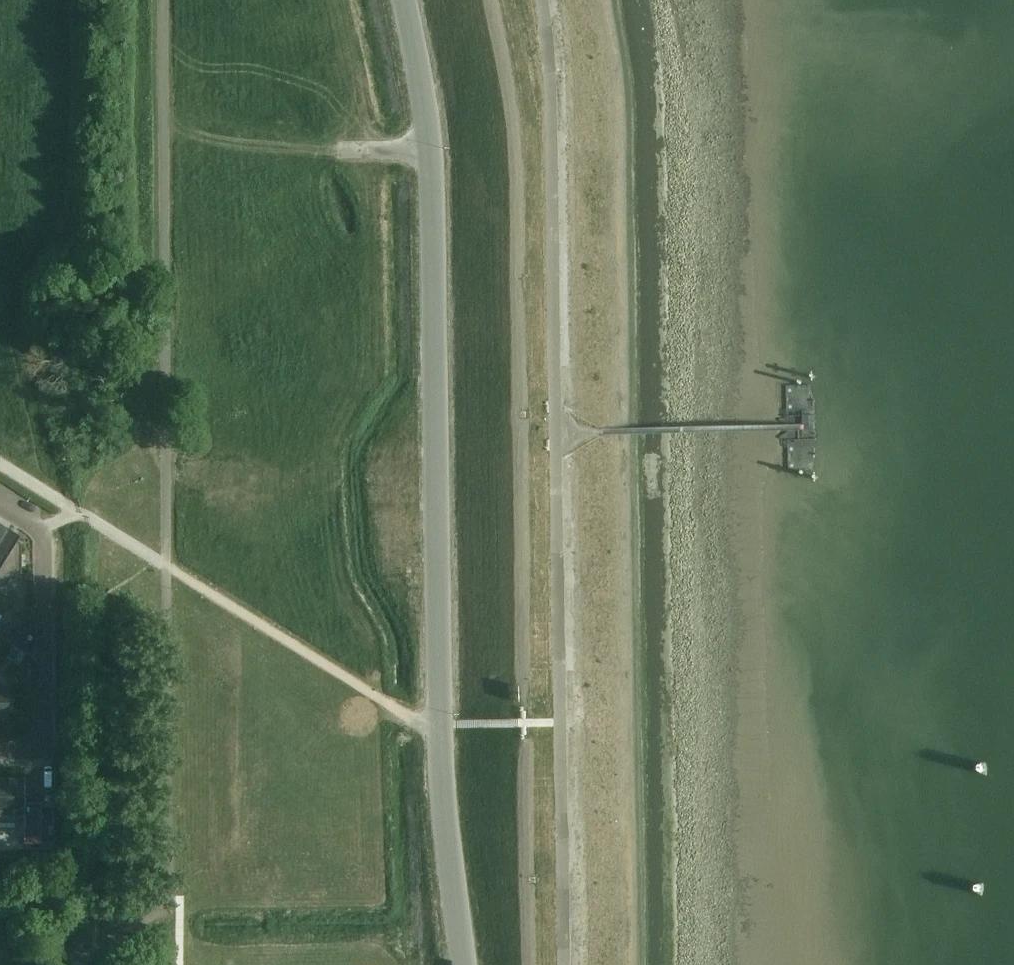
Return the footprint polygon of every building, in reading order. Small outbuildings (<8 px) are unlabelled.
[(0,542),(0,584),(5,587),(13,573),(21,573),(21,544),(17,541),(19,537),(7,530),(0,542)] [(9,636),(19,620),(5,612),(0,620),(0,630),(9,636)] [(23,646),(28,638),(14,629),(9,638),(23,646)] [(19,665),(26,655),(13,647),(6,657),(19,665)] [(7,721),(7,713),(11,710),(11,698),(7,695),(7,688),(0,688),(0,721),(7,721)] [(0,780),(0,815),(24,815),(24,837),(41,837),(41,803),(24,803),(24,780),(0,780)]
